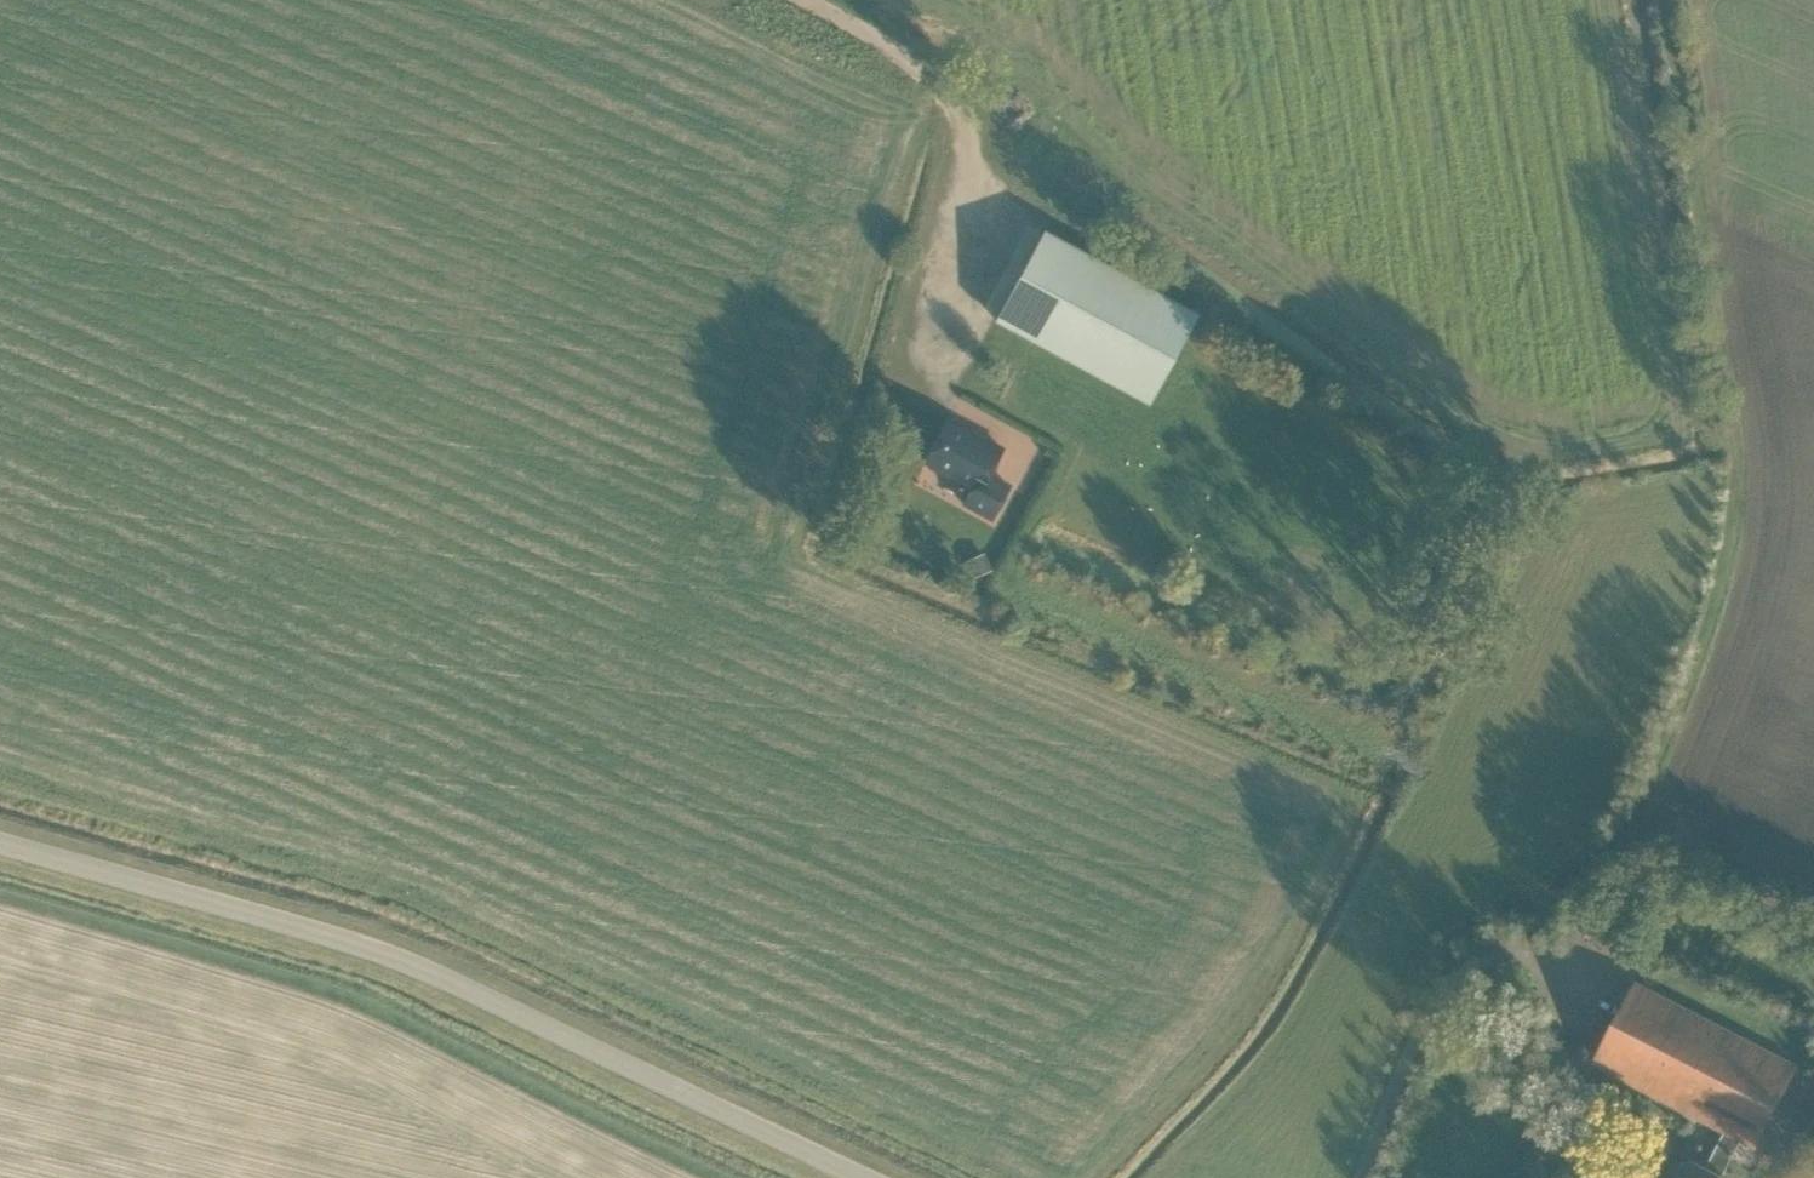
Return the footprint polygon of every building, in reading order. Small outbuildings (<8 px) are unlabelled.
[(1194,314),(1044,234),(997,322),(1148,402),(1194,314)] [(994,520),(1012,487),(990,476),(1004,449),(983,438),(981,443),(948,426),(928,463),(974,487),(965,504),(994,520)] [(985,557),(967,565),(973,577),(991,569),(985,557)] [(1752,1148),(1796,1064),(1637,981),(1593,1065),(1723,1132),(1705,1167),(1690,1159),(1679,1177),(1723,1177),(1724,1177),(1721,1175),(1739,1141),(1752,1148)]
